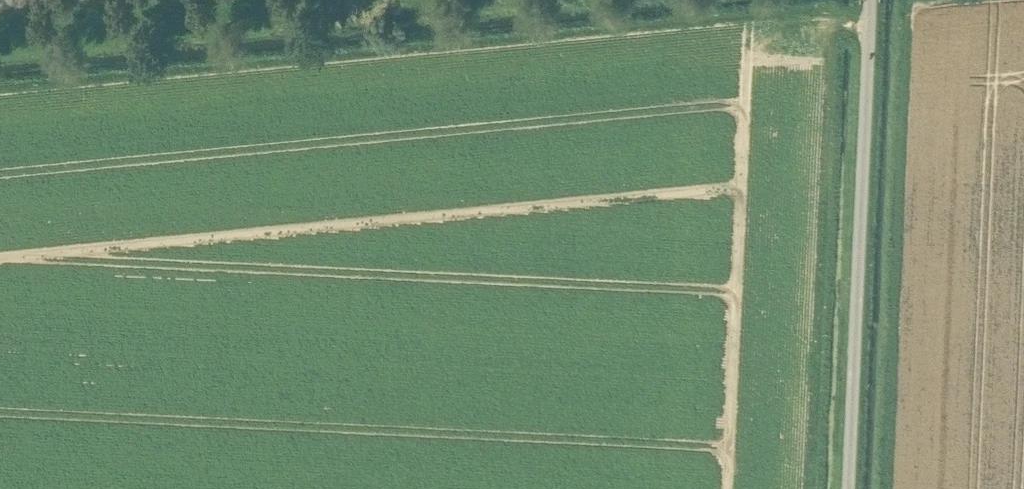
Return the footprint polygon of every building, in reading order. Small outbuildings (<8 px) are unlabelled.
[(374,0),(348,0),(349,9),(375,6),(374,0)]
